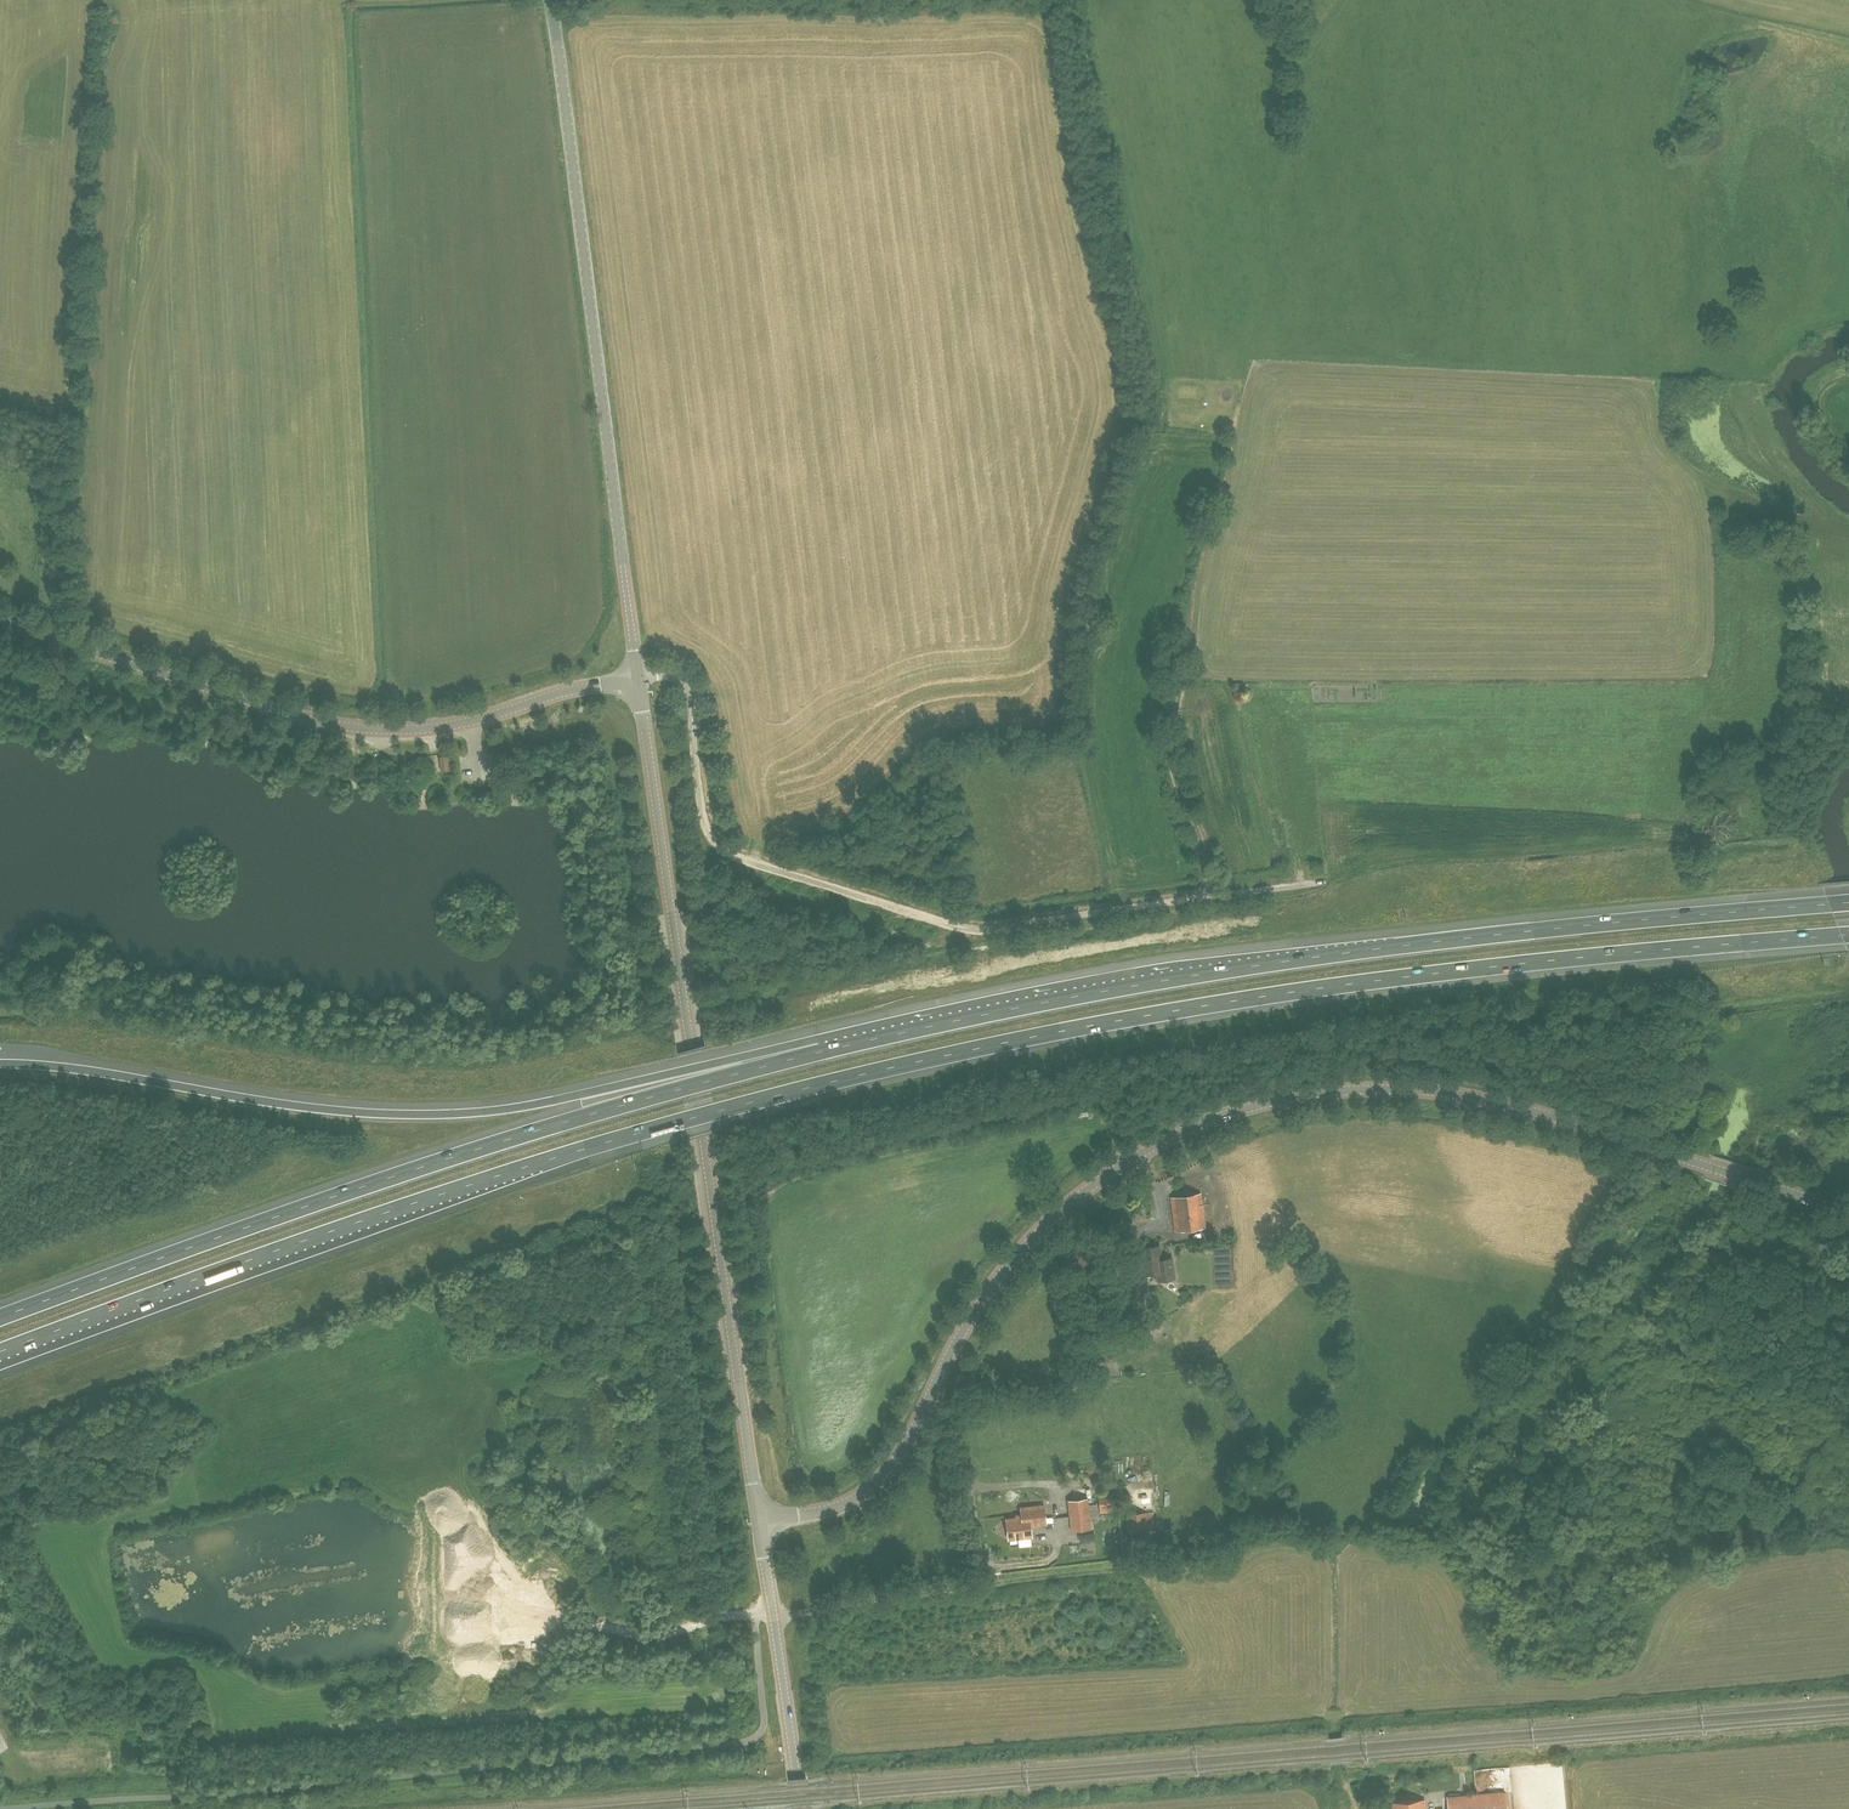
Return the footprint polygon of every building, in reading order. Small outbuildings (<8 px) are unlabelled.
[(441,755),(441,770),(451,770),(451,755),(441,755)] [(1171,1197),(1176,1231),(1205,1227),(1201,1193),(1171,1197)] [(1157,1281),(1162,1280),(1174,1278),(1171,1259),(1161,1260),(1159,1246),(1141,1248),(1144,1275),(1156,1273),(1157,1281)] [(1214,1251),(1216,1284),(1230,1284),(1229,1250),(1214,1251)] [(1156,1314),(1139,1316),(1141,1332),(1159,1329),(1156,1314)] [(1131,1510),(1130,1506),(1130,1503),(1130,1494),(1121,1495),(1122,1510),(1131,1510)] [(1071,1531),(1090,1529),(1087,1498),(1067,1501),(1071,1531)] [(1101,1513),(1118,1512),(1118,1501),(1100,1502),(1101,1513)] [(1020,1508),(1021,1518),(1005,1520),(1007,1538),(1031,1536),(1030,1525),(1045,1523),(1043,1506),(1020,1508)] [(1128,1533),(1147,1532),(1146,1512),(1127,1514),(1128,1533)] [(1505,1791),(1447,1797),(1448,1808),(1507,1808),(1505,1791)] [(1424,1799),(1389,1803),(1390,1808),(1425,1808),(1424,1799)]
